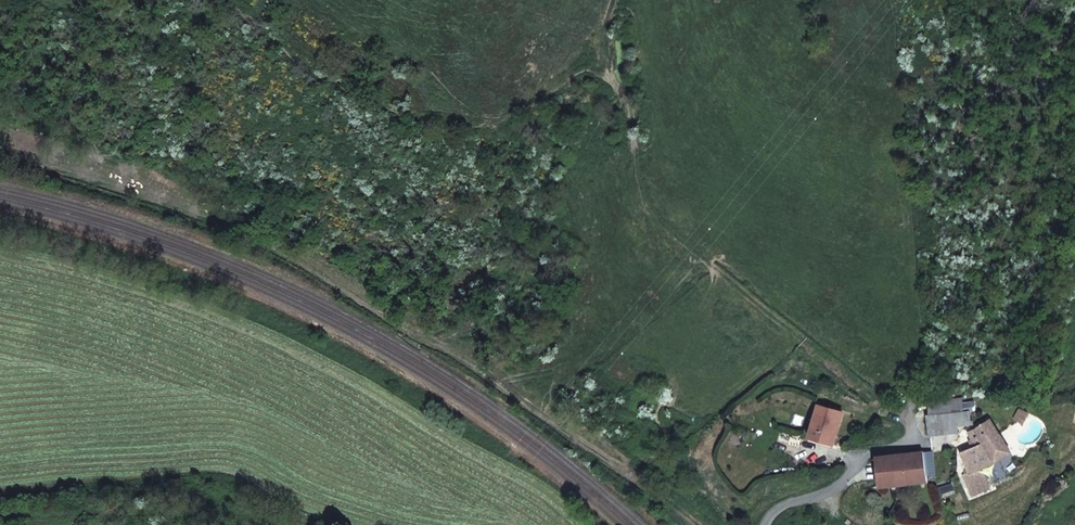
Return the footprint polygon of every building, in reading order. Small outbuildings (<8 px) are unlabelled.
[(963,412),(962,398),(929,402),(931,416),(963,412)] [(843,413),(819,406),(809,438),(833,445),(843,413)] [(1030,414),(1021,408),(1014,419),(1023,424),(1030,414)] [(931,416),(928,416),(930,436),(970,430),(967,412),(963,412),(931,416)] [(1011,453),(990,420),(975,429),(995,463),(1011,453)] [(975,448),(962,453),(969,472),(969,473),(990,464),(995,463),(975,429),(969,433),(975,448)] [(924,452),(876,457),(880,488),(927,482),(924,452)] [(982,468),(969,473),(969,472),(965,474),(973,494),(990,488),(982,468)]
